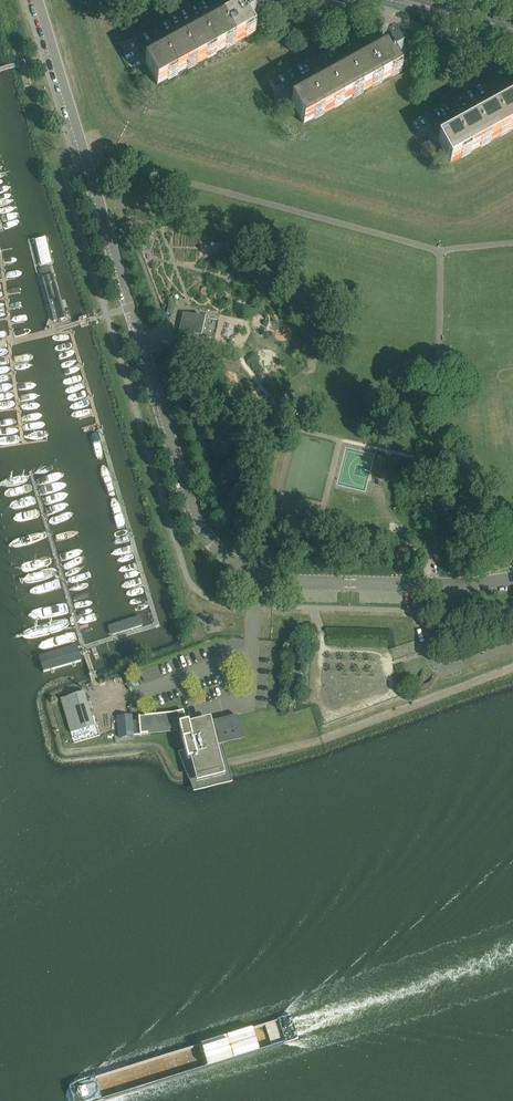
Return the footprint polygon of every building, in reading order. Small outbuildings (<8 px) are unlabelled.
[(146,64),(146,63),(145,63),(157,85),(255,32),(252,28),(268,19),(267,18),(267,19),(262,9),(252,12),(247,3),(241,7),(243,11),(146,64)] [(408,48),(398,51),(394,43),(387,46),(389,49),(292,103),(304,125),(402,71),(399,66),(404,63),(404,64),(414,58),(414,57),(413,58),(408,48)] [(438,142),(450,164),(512,129),(512,100),(438,142)] [(392,154),(384,158),(387,163),(413,149),(408,140),(398,145),(389,149),(392,154)] [(42,278),(54,321),(66,318),(53,275),(42,278)] [(206,317),(206,319),(183,314),(179,333),(202,338),(202,337),(215,340),(219,322),(208,320),(208,318),(206,317)] [(96,627),(99,637),(132,626),(129,616),(96,627)] [(84,693),(61,700),(71,733),(94,726),(84,693)] [(220,742),(222,742),(242,737),(237,717),(190,728),(188,723),(186,716),(187,716),(187,715),(184,716),(183,712),(173,714),(139,717),(140,735),(148,734),(148,731),(179,728),(179,729),(180,729),(192,780),(227,771),(220,742)] [(120,739),(133,738),(131,716),(118,717),(120,739)]
